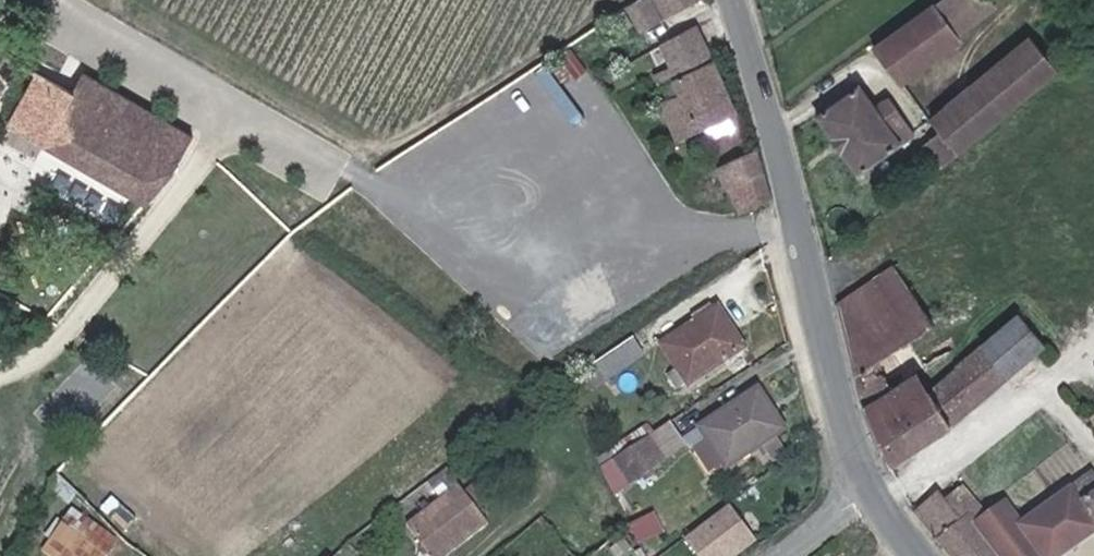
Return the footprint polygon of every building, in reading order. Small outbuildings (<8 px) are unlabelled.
[(633,5),(645,30),(672,18),(676,16),(709,0),(642,0),(633,5)] [(956,41),(983,22),(968,0),(947,0),(933,9),(956,41)] [(636,21),(628,9),(617,16),(625,28),(636,21)] [(933,9),(895,36),(922,72),(959,45),(956,41),(933,9)] [(663,87),(675,81),(714,62),(698,28),(664,46),(671,60),(655,69),(663,87)] [(922,72),(895,36),(872,53),(898,89),(922,72)] [(1058,73),(1028,39),(1007,57),(931,123),(940,135),(927,147),(943,166),(957,154),(958,156),(959,155),(1058,73)] [(714,62),(675,81),(681,93),(663,101),(678,137),(704,127),(709,138),(734,129),(730,117),(739,113),(715,61),(714,62)] [(189,130),(79,67),(67,88),(74,93),(48,141),(147,198),(174,166),(189,130)] [(67,88),(41,74),(15,123),(48,141),(74,93),(67,88)] [(874,111),(856,88),(816,117),(858,175),(913,137),(888,101),(874,111)] [(896,267),(840,304),(865,405),(920,374),(933,391),(958,367),(955,365),(951,355),(929,367),(913,341),(937,325),(896,267)] [(750,346),(722,305),(667,341),(682,365),(671,373),(680,388),(692,380),(695,383),(750,346)] [(958,367),(933,391),(956,422),(1046,340),(1022,313),(979,346),(958,367)] [(635,362),(623,344),(587,368),(600,386),(635,362)] [(956,422),(933,391),(920,374),(865,405),(869,422),(888,466),(956,422)] [(775,414),(760,391),(751,397),(767,419),(775,414)] [(767,419),(751,397),(700,431),(726,470),(762,446),(773,462),(787,453),(777,437),(785,430),(775,414),(767,419)] [(684,449),(668,424),(604,464),(619,491),(684,449)] [(1093,481),(1093,460),(1085,468),(1088,473),(1093,481)] [(1085,468),(1023,518),(1008,500),(992,513),(982,521),(976,514),(971,509),(964,516),(950,498),(947,494),(943,489),(918,506),(939,529),(961,555),(1023,555),(1038,544),(1048,555),(1054,555),(1093,525),(1093,481),(1088,473),(1085,468)] [(425,546),(432,555),(440,555),(488,521),(460,483),(407,523),(420,540),(426,535),(430,542),(425,546)] [(971,509),(976,514),(986,505),(968,483),(950,498),(964,516),(971,509)] [(87,496),(79,507),(90,516),(68,544),(83,555),(106,555),(130,525),(101,503),(99,505),(87,496)] [(670,534),(686,555),(712,555),(740,535),(714,501),(670,534)] [(986,505),(976,514),(982,521),(992,513),(986,505)] [(638,510),(615,521),(624,538),(646,527),(638,510)] [(426,535),(420,540),(425,546),(430,542),(426,535)] [(344,544),(333,555),(356,555),(344,544)]
